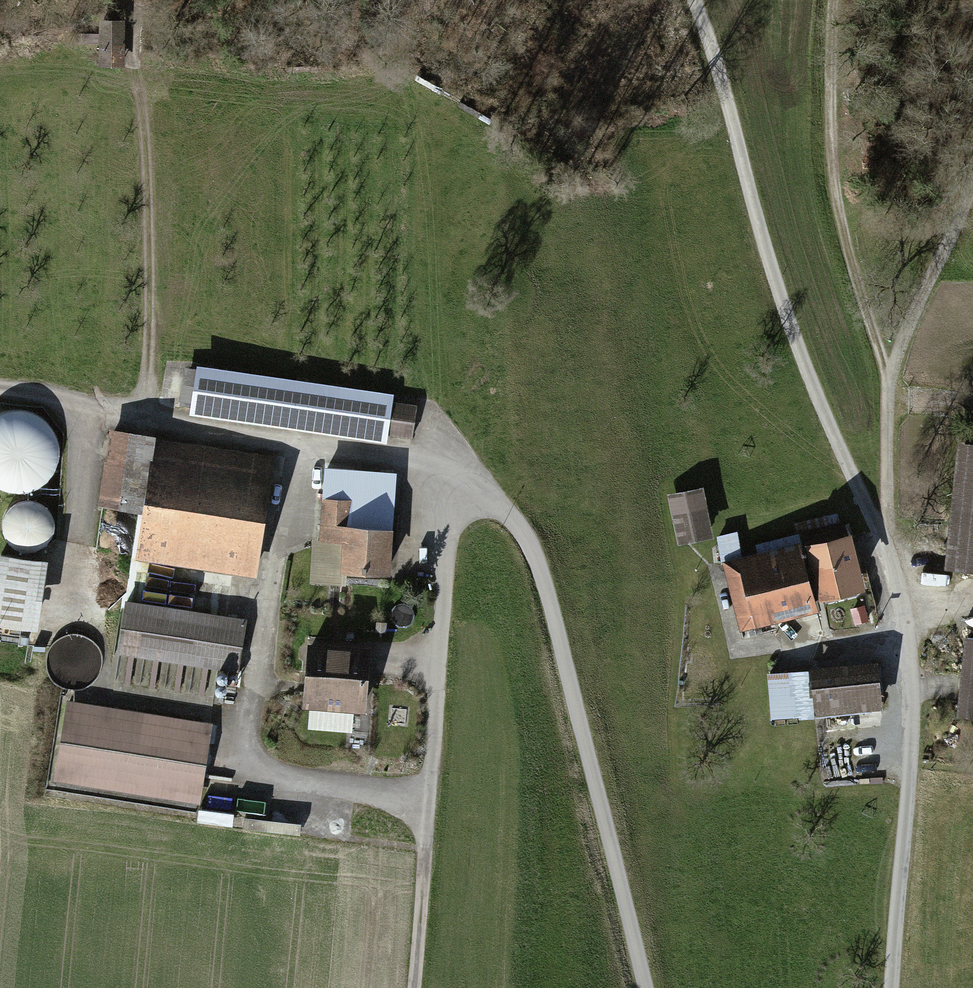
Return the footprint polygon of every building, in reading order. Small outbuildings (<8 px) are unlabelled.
[(128,19),(99,19),(99,65),(128,65),(128,19)] [(195,408),(384,436),(390,396),(326,386),(325,389),(201,371),(195,408)] [(412,434),(417,403),(392,399),(387,430),(412,434)] [(0,462),(0,482),(53,485),(56,415),(2,413),(0,462)] [(251,481),(254,459),(153,444),(154,440),(112,433),(107,463),(126,466),(121,505),(144,509),(151,466),(251,481)] [(963,445),(951,566),(972,568),(972,446),(963,445)] [(144,509),(137,552),(197,561),(199,549),(232,554),(229,570),(252,573),(269,461),(254,459),(251,481),(151,466),(144,509)] [(346,540),(344,569),(387,572),(392,474),(353,471),(351,500),(325,499),(323,538),(346,540)] [(36,492),(0,517),(0,518),(24,552),(60,527),(36,492)] [(698,493),(674,498),(682,539),(707,533),(698,493)] [(800,535),(830,528),(826,515),(796,522),(800,535)] [(762,567),(742,572),(751,610),(812,595),(807,574),(816,572),(821,592),(824,591),(853,584),(857,583),(846,540),(843,540),(840,525),(830,528),(800,535),(804,550),(760,560),(762,567)] [(739,558),(734,532),(719,536),(724,562),(739,558)] [(0,556),(0,558),(0,620),(27,624),(33,583),(39,583),(42,562),(0,556)] [(816,609),(812,595),(751,610),(742,572),(739,558),(724,562),(740,629),(816,609)] [(855,590),(853,584),(824,591),(826,597),(855,590)] [(245,620),(127,601),(119,652),(237,670),(245,620)] [(367,651),(311,646),(307,703),(363,707),(367,651)] [(874,666),(814,672),(818,707),(878,701),(874,666)] [(795,678),(770,679),(773,717),(797,716),(795,678)] [(69,700),(66,722),(207,743),(210,722),(69,700)] [(207,743),(66,722),(60,760),(201,781),(207,743)] [(201,781),(60,760),(57,781),(198,803),(201,781)]
